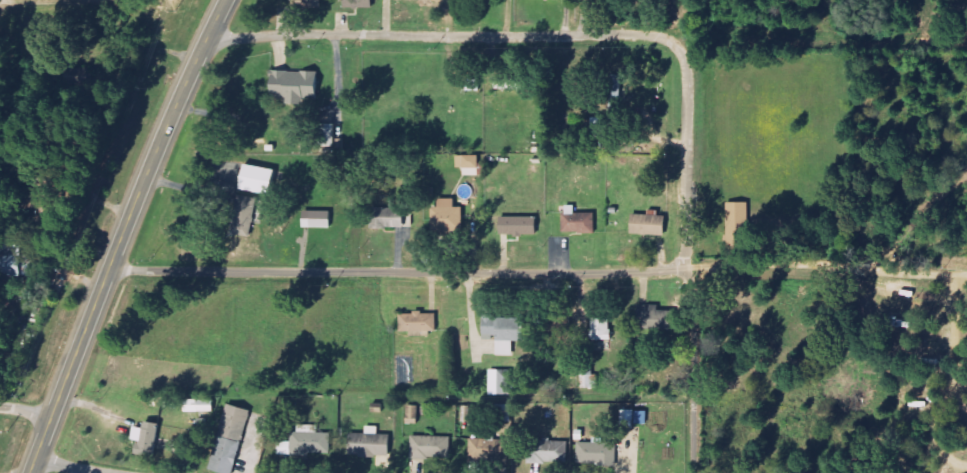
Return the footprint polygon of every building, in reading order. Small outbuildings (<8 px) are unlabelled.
[(348,9),(376,8),(376,0),(347,0),(348,9)] [(324,72),(275,71),(274,98),(290,99),(290,104),(307,105),(307,98),(323,99),(324,72)] [(482,156),(460,156),(460,169),(467,169),(467,176),(482,176),(482,156)] [(245,191),(277,195),(280,170),(248,166),(245,191)] [(261,199),(240,196),(234,234),(254,238),(261,199)] [(457,199),(434,199),(434,230),(464,230),(465,209),(457,209),(457,199)] [(748,228),(747,203),(726,203),(727,229),(748,228)] [(593,214),(574,215),(574,206),(563,207),(564,234),(594,234),(593,214)] [(374,228),(411,229),(411,209),(374,208),(374,228)] [(334,228),(334,212),(308,211),(307,228),(334,228)] [(663,236),(664,217),(657,217),(657,211),(648,211),(648,216),(631,215),(630,235),(663,236)] [(535,236),(535,218),(499,217),(499,235),(535,236)] [(40,258),(6,256),(5,276),(39,277),(40,258)] [(658,306),(644,307),(645,330),(675,328),(674,311),(659,312),(658,306)] [(399,314),(400,333),(437,332),(436,313),(399,314)] [(513,356),(513,341),(519,341),(518,319),(493,320),(493,314),(481,315),(482,341),(496,340),(497,356),(513,356)] [(612,320),(591,319),(591,340),(614,341),(614,332),(611,332),(612,320)] [(586,389),(599,389),(598,375),(593,376),(593,369),(585,369),(586,389)] [(497,391),(515,390),(514,370),(492,371),(493,382),(496,382),(497,391)] [(216,413),(216,401),(188,400),(187,412),(216,413)] [(226,405),(209,471),(217,472),(234,472),(249,411),(226,405)] [(621,428),(635,428),(635,424),(648,425),(648,411),(621,411),(621,428)] [(138,455),(158,458),(162,424),(148,423),(147,429),(138,428),(136,441),(139,442),(138,455)] [(330,454),(330,432),(318,432),(318,426),(298,426),(298,433),(291,433),(291,442),(278,442),(278,456),(309,456),(309,454),(330,454)] [(348,434),(347,456),(388,457),(388,435),(348,434)] [(411,459),(451,460),(451,438),(411,437),(411,459)] [(470,460),(509,461),(509,441),(471,440),(470,460)] [(567,464),(568,442),(528,441),(527,463),(567,464)] [(616,444),(578,443),(578,465),(616,465),(616,444)]
